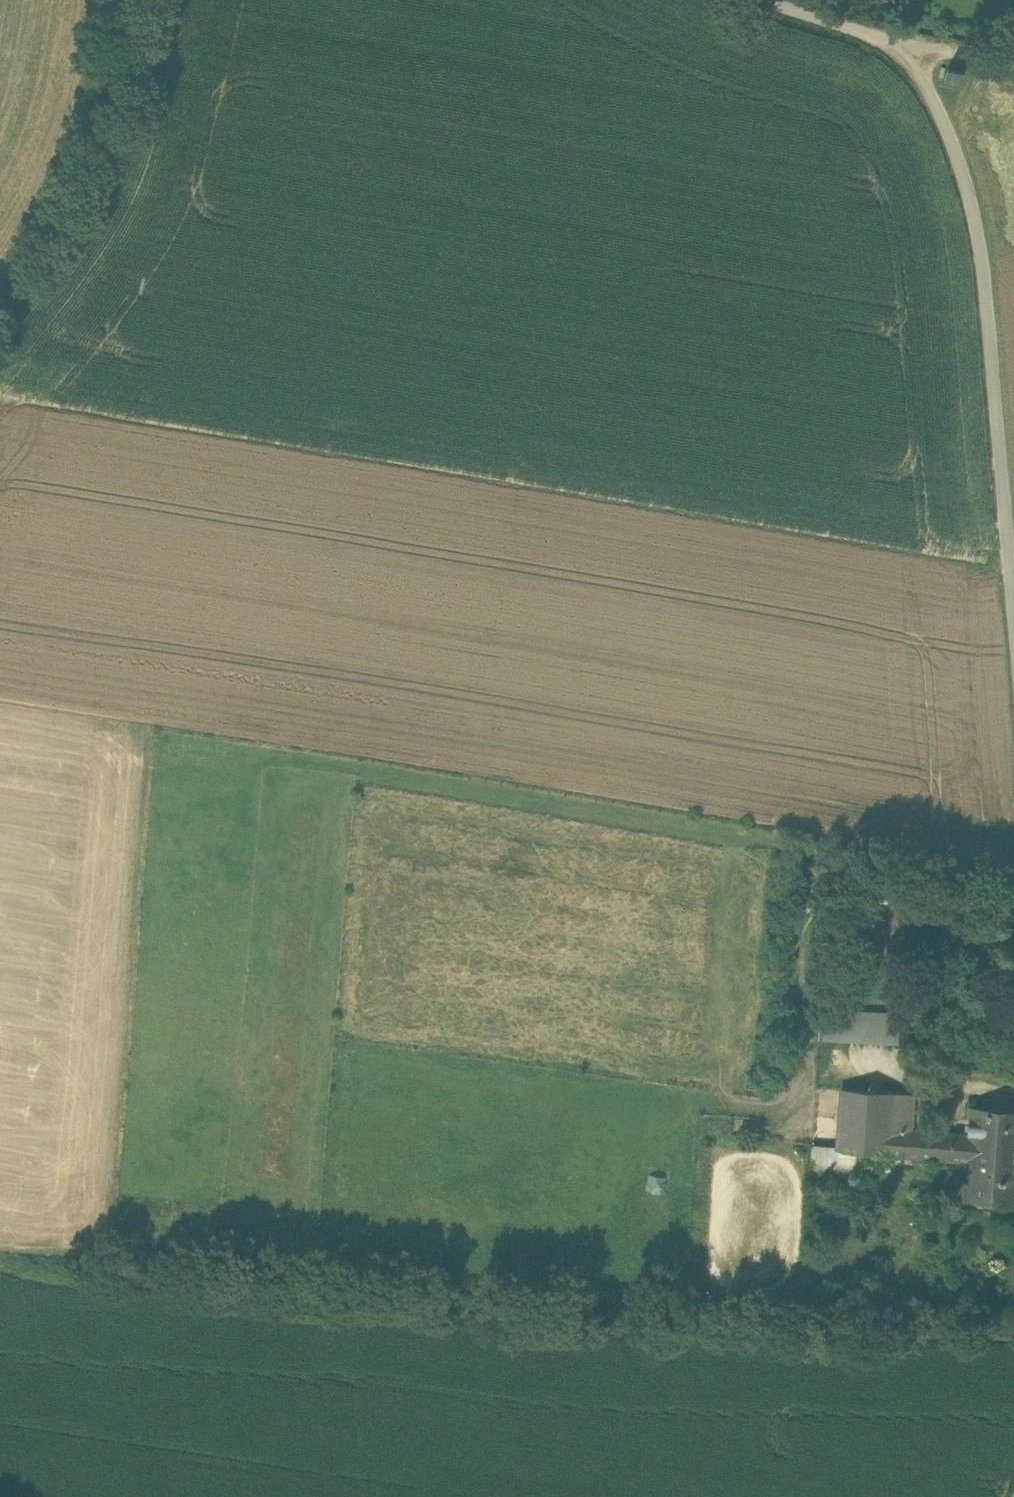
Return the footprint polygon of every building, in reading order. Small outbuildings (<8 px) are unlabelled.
[(962,71),(948,68),(946,80),(960,83),(962,71)] [(875,891),(875,904),(915,906),(915,893),(875,891)] [(820,1036),(899,1041),(901,1015),(822,1011),(820,1036)] [(892,1092),(843,1089),(839,1146),(839,1150),(863,1152),(887,1153),(890,1130),(891,1109),(892,1093),(892,1092)] [(891,1109),(914,1110),(915,1095),(892,1093),(891,1109)] [(890,1130),(887,1153),(887,1154),(967,1160),(964,1198),(1013,1202),(1013,1111),(970,1108),(969,1135),(912,1132),(890,1130)] [(914,1110),(891,1109),(890,1130),(912,1132),(914,1110)] [(814,1144),(813,1151),(838,1153),(839,1150),(839,1146),(814,1144)] [(862,1172),(863,1152),(839,1150),(838,1153),(837,1170),(838,1170),(862,1172)] [(837,1170),(838,1153),(813,1151),(811,1171),(838,1173),(838,1170),(837,1170)]
